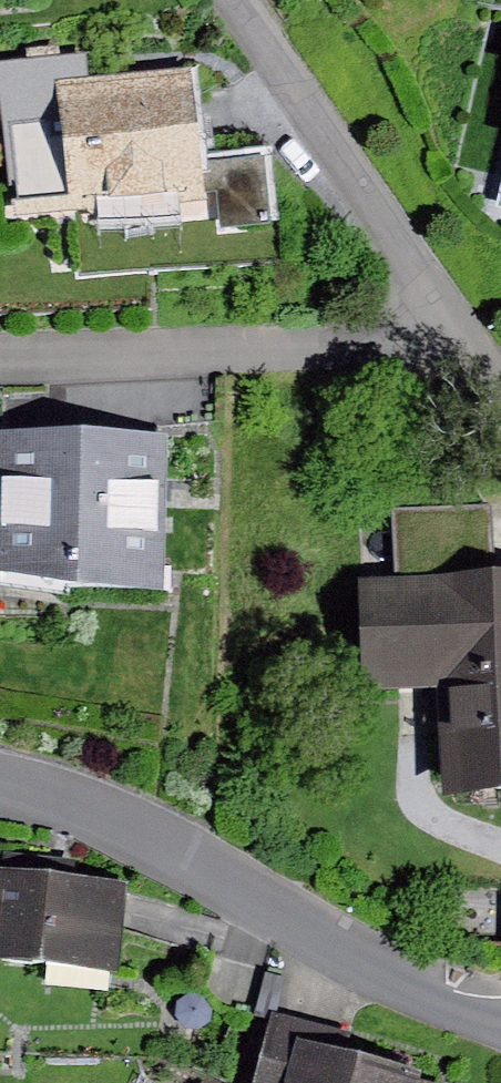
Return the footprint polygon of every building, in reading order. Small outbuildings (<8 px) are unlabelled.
[(0,65),(0,78),(13,222),(92,214),(93,228),(207,217),(201,152),(193,70),(85,80),(83,57),(0,65)] [(269,146),(201,152),(207,217),(218,217),(219,226),(276,221),(269,146)] [(0,434),(0,580),(72,602),(164,606),(171,442),(0,434)] [(395,507),(398,575),(493,571),(490,503),(395,507)] [(398,575),(360,577),(365,685),(442,681),(447,788),(500,785),(500,571),(493,571),(398,575)] [(142,895),(11,879),(0,961),(132,978),(142,895)] [(284,1024),(270,1082),(445,1082),(332,1056),(337,1036),(284,1024)]
